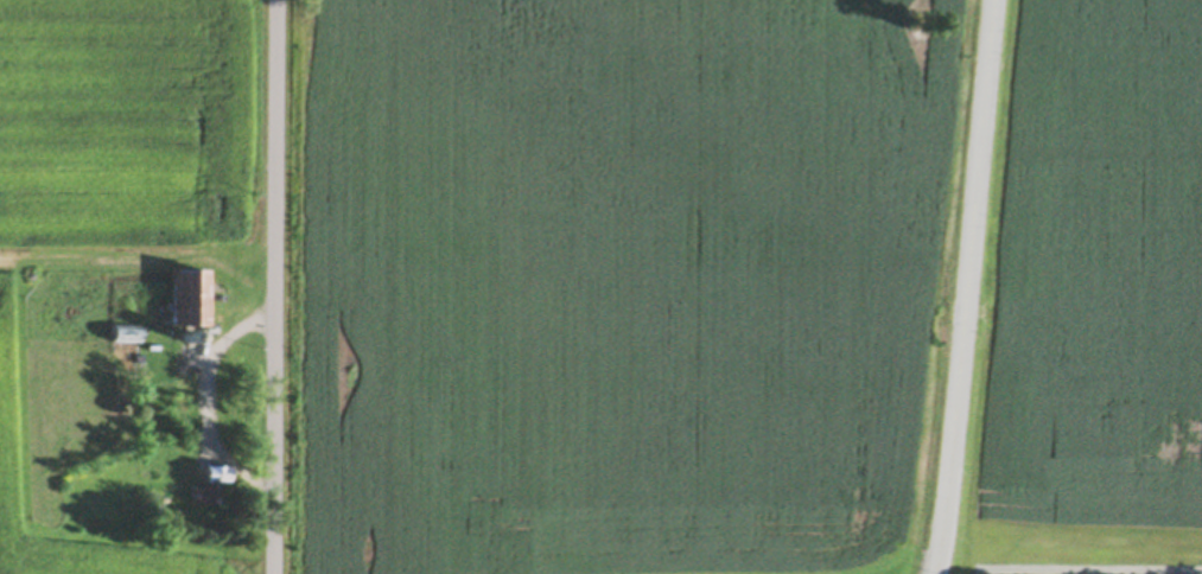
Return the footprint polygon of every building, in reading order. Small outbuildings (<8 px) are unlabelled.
[(173,272),(206,272),(206,320),(217,320),(217,330),(173,330),(173,272)] [(112,324),(140,324),(140,340),(112,340),(112,324)] [(192,342),(191,342),(190,343),(189,343),(187,342),(186,342),(185,340),(184,339),(184,338),(184,337),(184,334),(184,333),(185,332),(186,332),(187,331),(189,331),(190,331),(191,331),(192,332),(193,333),(195,334),(195,336),(195,337),(195,338),(195,339),(193,340),(192,342)] [(203,467),(228,467),(228,484),(218,484),(218,503),(193,503),(193,480),(203,480),(203,467)]
